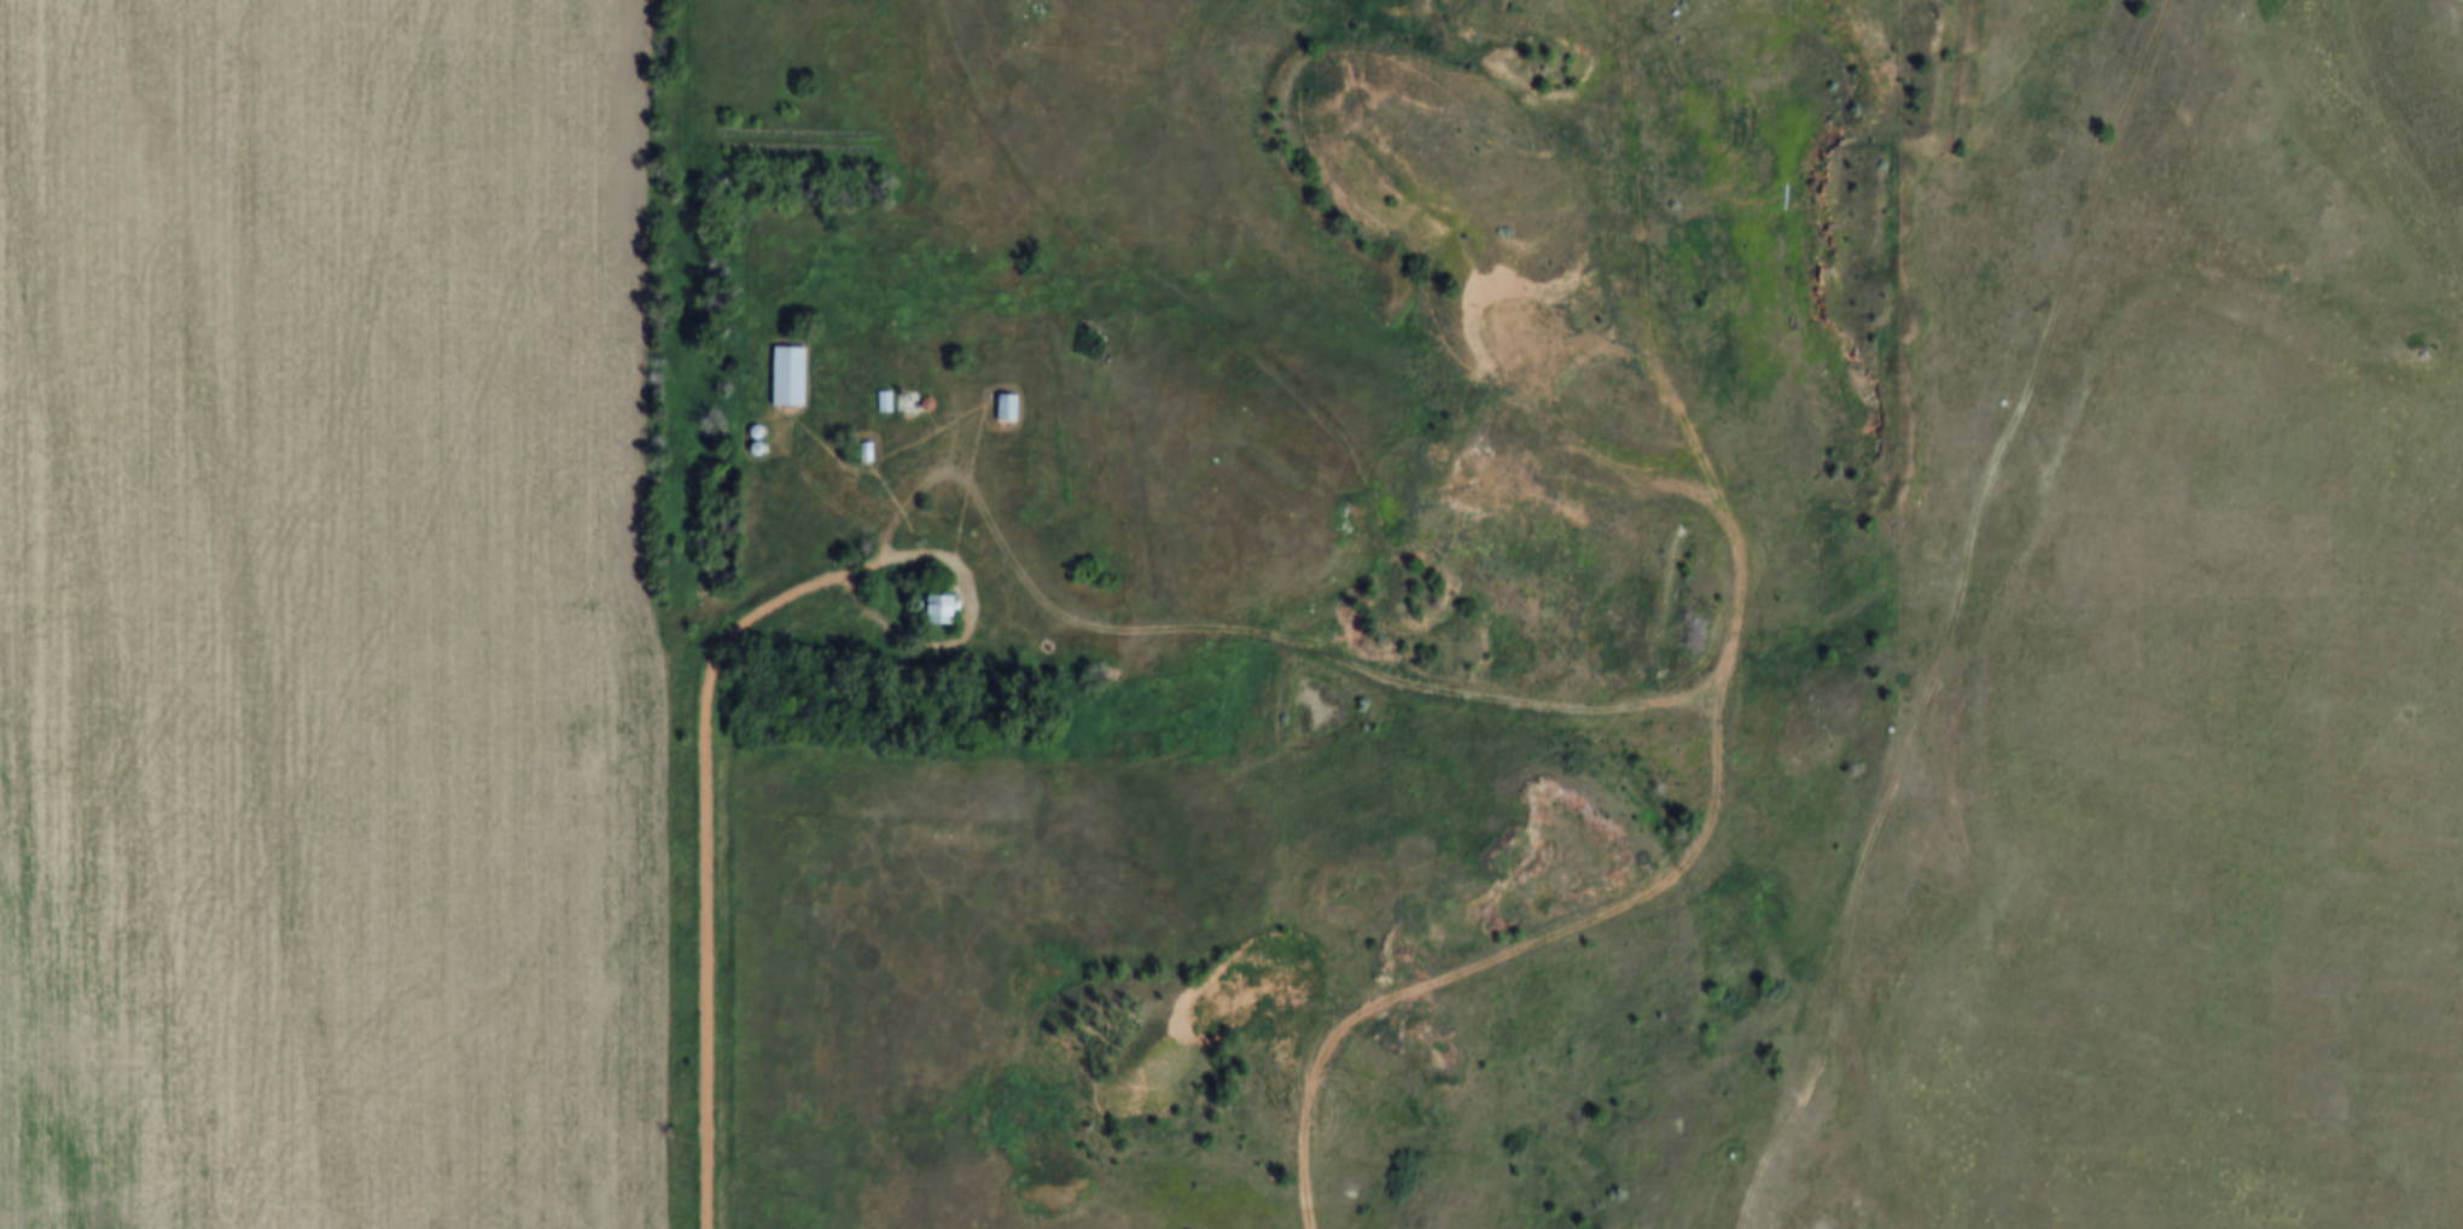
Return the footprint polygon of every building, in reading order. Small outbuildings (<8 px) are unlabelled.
[(775,404),(807,404),(807,345),(775,345),(775,404)] [(878,390),(878,410),(895,410),(895,390),(878,390)] [(1018,420),(1018,392),(997,392),(997,420),(1018,420)] [(949,595),(927,595),(927,622),(949,622),(949,595)]
